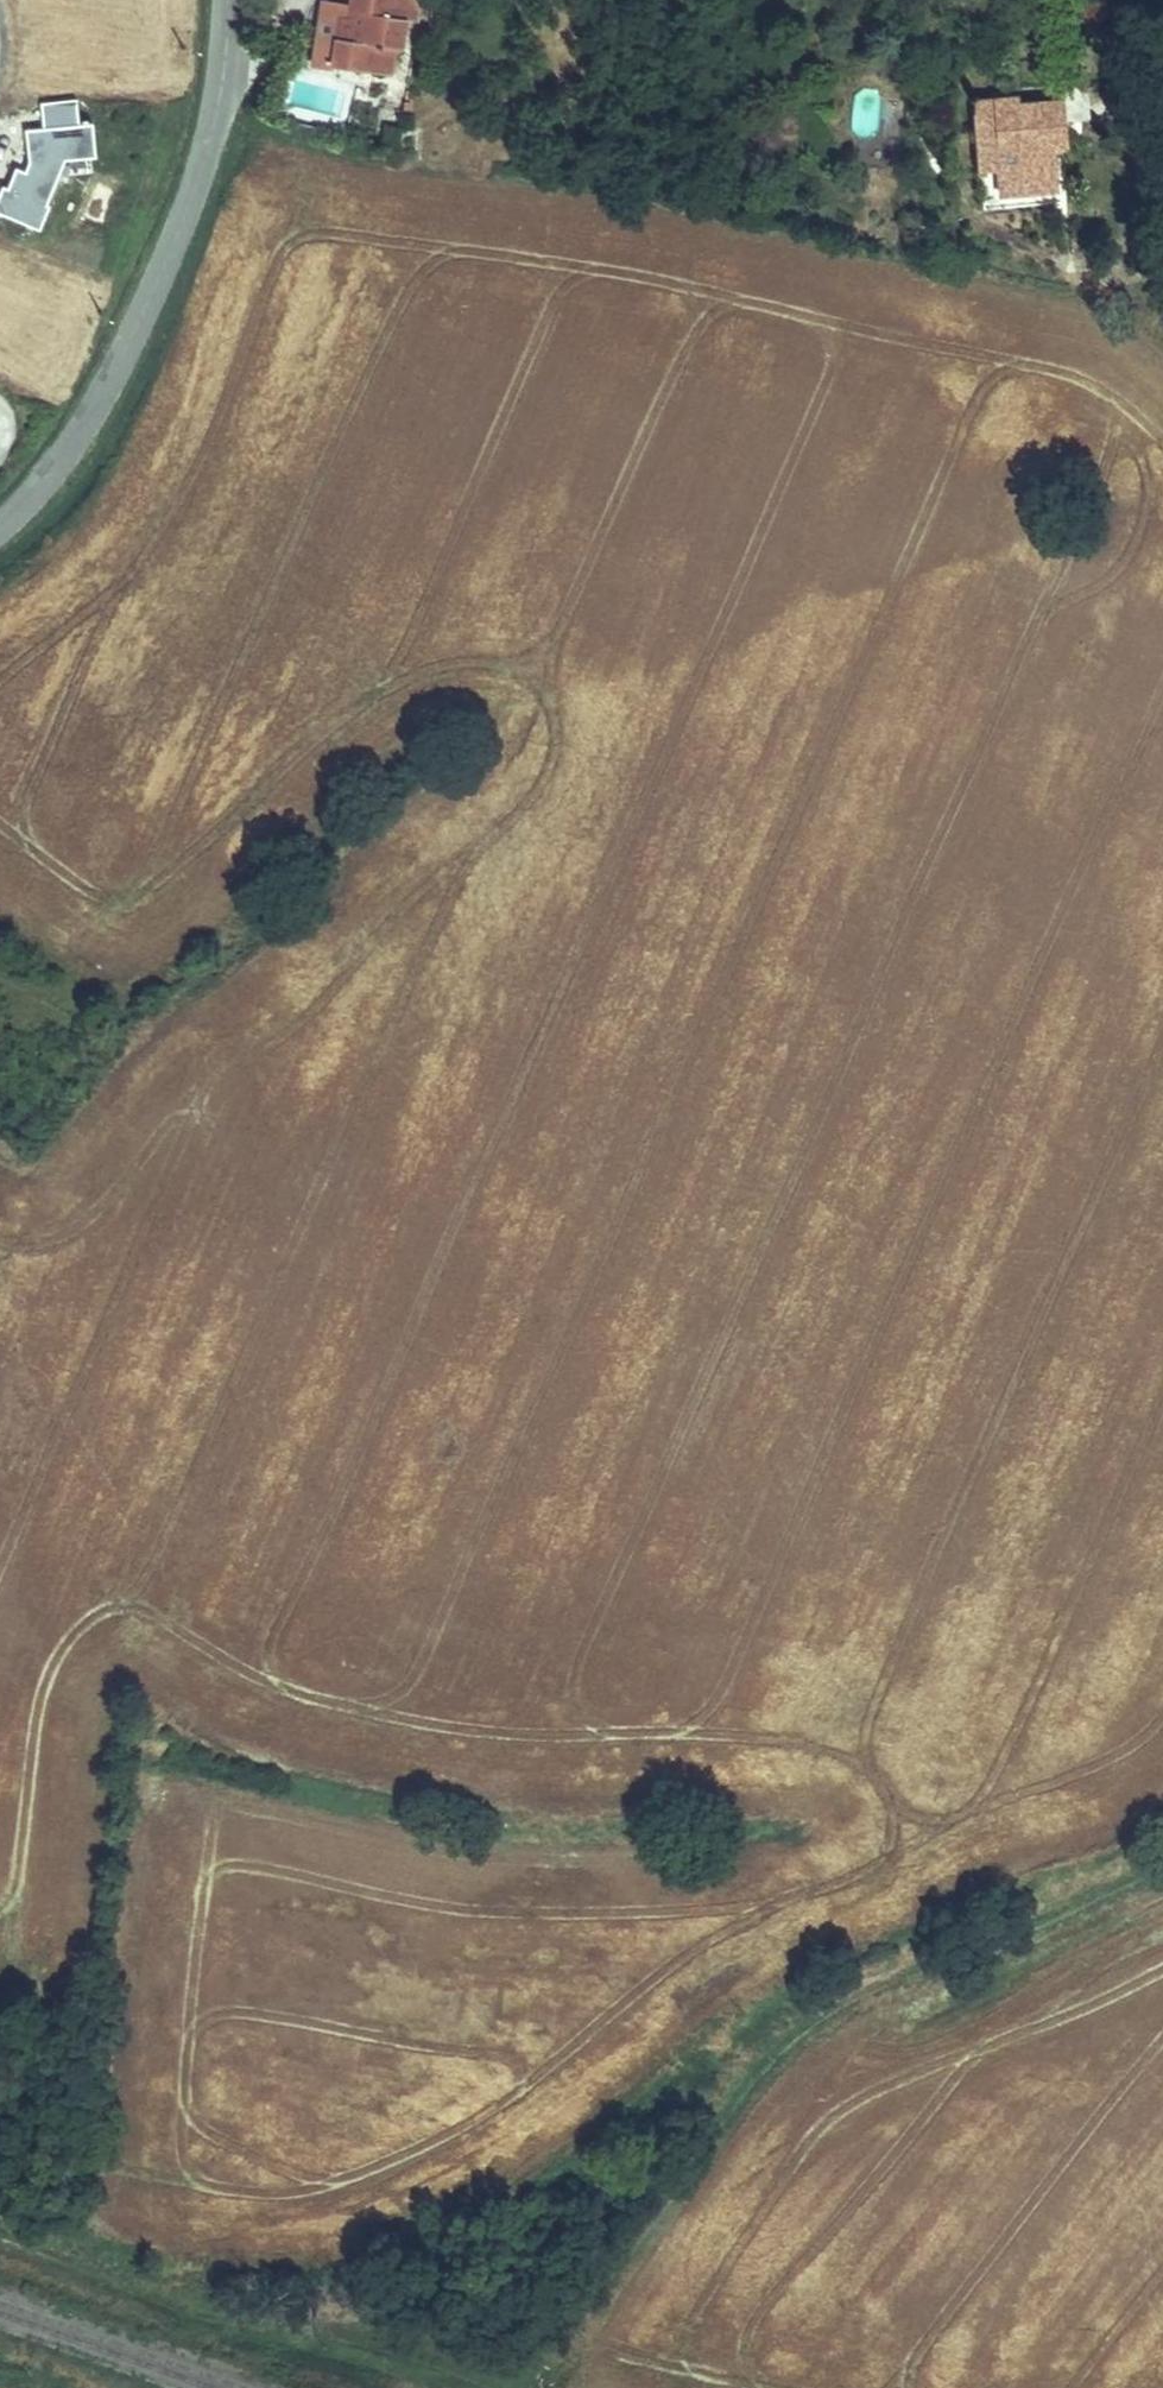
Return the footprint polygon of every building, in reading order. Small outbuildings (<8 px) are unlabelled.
[(319,0),(291,0),(282,58),(365,71),(367,54),(381,40),(384,17),(393,17),(395,0),(333,0),(332,8),(318,7),(319,0)] [(1020,117),(983,120),(991,225),(1062,220),(1056,148),(1046,133),(1046,120),(1069,119),(1067,93),(1019,94),(1020,117)] [(1069,119),(1046,120),(1046,133),(1056,148),(1071,147),(1071,143),(1069,119)]
